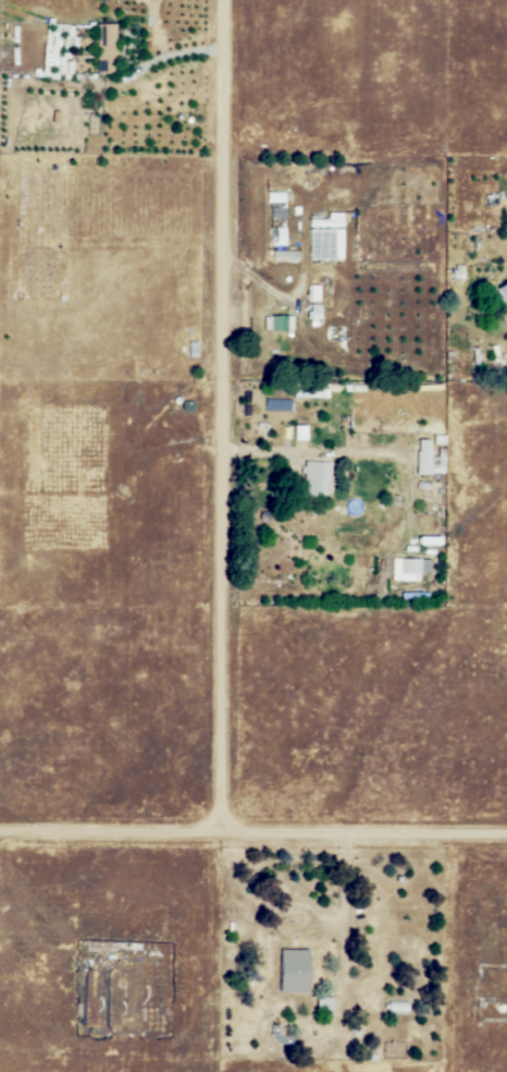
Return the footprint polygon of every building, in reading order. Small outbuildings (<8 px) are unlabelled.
[(98,27),(116,27),(116,77),(98,77),(98,27)] [(269,192),(286,191),(287,203),(269,204),(269,192)] [(273,206),(287,206),(287,220),(272,220),(273,206)] [(342,260),(342,213),(327,213),(327,220),(309,220),(309,260),(342,260)] [(272,227),(288,227),(287,245),(272,245),(272,227)] [(296,253),(265,253),(265,262),(296,262),(296,253)] [(506,303),(506,281),(497,287),(506,303)] [(311,304),(311,287),(320,288),(320,304),(311,304)] [(320,314),(321,314),(320,320),(307,320),(307,314),(309,314),(310,306),(320,307),(320,314)] [(273,314),(295,315),(294,329),(287,328),(287,332),(272,331),(273,314)] [(331,326),(346,326),(346,341),(330,341),(331,326)] [(190,341),(199,341),(198,357),(188,356),(190,341)] [(184,400),(196,401),(195,411),(183,411),(184,400)] [(296,425),(308,425),(308,438),(296,438),(296,425)] [(420,438),(432,438),(432,450),(434,474),(419,475),(417,438),(420,438)] [(307,461),(333,461),(333,495),(307,495),(307,461)] [(394,557),(432,559),(432,565),(429,565),(429,572),(421,572),(420,581),(393,580),(394,557)] [(282,948),(310,949),(308,994),(281,992),(282,948)] [(319,1011),(319,998),(335,998),(335,1011),(319,1011)] [(273,1024),(273,1037),(281,1044),(294,1044),(294,1037),(285,1037),(280,1034),(280,1024),(273,1024)]
